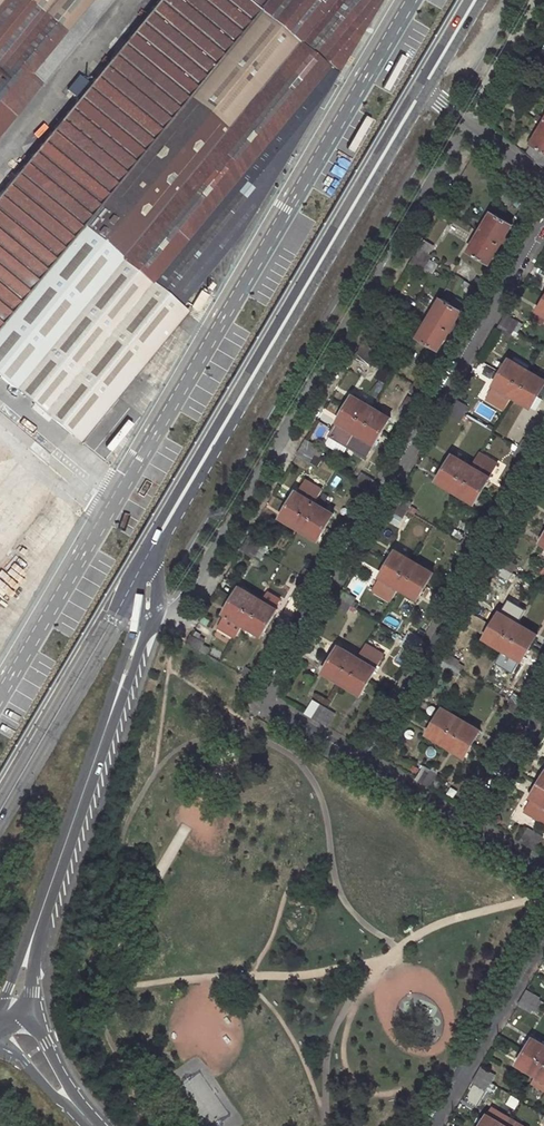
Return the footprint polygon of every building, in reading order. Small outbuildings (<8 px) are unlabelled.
[(0,193),(0,375),(80,442),(187,311),(181,306),(243,231),(380,0),(158,0),(0,193)] [(41,83),(29,73),(89,0),(0,0),(0,133),(41,83)] [(109,0),(89,0),(29,73),(41,83),(109,0)] [(527,154),(537,163),(543,150),(543,124),(527,154)] [(504,181),(495,193),(501,198),(511,187),(504,181)] [(501,198),(508,204),(518,192),(511,187),(501,198)] [(513,225),(493,213),(481,232),(502,245),(513,225)] [(481,232),(469,252),(490,265),(502,245),(481,232)] [(429,260),(433,254),(420,246),(416,252),(429,260)] [(411,261),(424,269),(429,260),(416,252),(411,261)] [(489,287),(476,279),(472,286),(486,293),(489,287)] [(472,286),(467,294),(480,302),(486,293),(472,286)] [(462,311),(441,299),(430,318),(451,330),(462,311)] [(515,329),(519,321),(507,314),(502,321),(515,329)] [(430,318),(418,338),(439,350),(451,330),(430,318)] [(497,329),(510,337),(515,329),(502,321),(497,329)] [(371,359),(376,351),(362,343),(358,351),(371,359)] [(353,359),(366,367),(371,359),(358,351),(353,359)] [(510,359),(503,371),(521,383),(528,370),(510,359)] [(528,370),(521,383),(540,394),(543,386),(543,380),(528,370)] [(521,383),(503,371),(495,385),(513,396),(521,383)] [(432,384),(419,377),(414,384),(427,392),(432,384)] [(531,407),(540,394),(521,383),(513,396),(531,407)] [(414,384),(410,392),(423,400),(427,392),(414,384)] [(353,396),(346,409),(365,420),(372,407),(353,396)] [(464,414),(469,406),(456,399),(452,406),(464,414)] [(447,414),(460,422),(464,414),(452,406),(447,414)] [(391,418),(372,407),(365,420),(383,431),(391,418)] [(365,420),(346,409),(338,422),(339,422),(331,435),(332,436),(349,446),(357,433),(365,420)] [(375,444),(383,431),(365,420),(357,433),(375,444)] [(332,436),(328,443),(345,453),(349,446),(332,436)] [(315,454),(319,447),(306,439),(301,446),(315,454)] [(537,447),(524,439),(520,447),(532,454),(537,447)] [(297,455),(310,463),(315,454),(301,446),(297,455)] [(520,447),(515,455),(528,462),(532,454),(520,447)] [(452,455),(445,468),(465,479),(472,467),(452,455)] [(465,479),(483,490),(490,478),(472,467),(465,479)] [(465,479),(445,468),(437,482),(456,493),(465,479)] [(375,481),(361,473),(357,480),(370,488),(375,481)] [(474,504),(483,490),(465,479),(456,493),(474,504)] [(357,480),(352,489),(365,496),(370,488),(357,480)] [(306,481),(299,494),(316,503),(323,491),(306,481)] [(297,492),(289,505),(308,516),(316,503),(299,494),(297,492)] [(407,510),(411,503),(399,495),(394,503),(407,510)] [(334,514),(316,503),(308,516),(326,527),(334,514)] [(389,511),(402,519),(407,510),(394,503),(389,511)] [(308,516),(289,505),(281,519),(300,530),(308,516)] [(318,541),(326,527),(308,516),(300,530),(318,541)] [(263,542),(250,534),(245,542),(258,550),(263,542)] [(480,543),(467,536),(463,543),(475,550),(480,543)] [(245,542),(240,550),(253,558),(258,550),(245,542)] [(463,543),(458,551),(471,559),(475,550),(463,543)] [(396,550),(389,562),(409,574),(416,562),(396,550)] [(513,573),(517,565),(504,557),(499,564),(513,573)] [(409,574),(389,562),(381,577),(400,589),(409,574)] [(409,574),(426,585),(434,573),(416,562),(409,574)] [(494,573),(508,580),(513,573),(499,564),(494,573)] [(305,569),(301,576),(314,584),(318,577),(305,569)] [(417,599),(426,585),(409,574),(400,589),(417,599)] [(301,576),(296,584),(309,592),(314,584),(301,576)] [(241,587),(233,600),(252,611),(260,598),(241,587)] [(351,606),(355,598),(342,590),(338,598),(351,606)] [(278,609),(260,598),(252,611),(270,622),(278,609)] [(333,606),(346,614),(351,606),(338,598),(333,606)] [(252,611),(233,600),(225,614),(227,615),(219,628),(237,638),(244,625),(252,611)] [(262,636),(270,622),(252,611),(244,625),(262,636)] [(501,611),(492,625),(511,637),(520,622),(501,611)] [(511,637),(530,648),(538,634),(520,622),(511,637)] [(511,637),(492,625),(483,640),(502,651),(511,637)] [(423,639),(410,632),(405,639),(418,647),(423,639)] [(186,641),(200,649),(204,642),(191,634),(186,641)] [(522,663),(530,648),(511,637),(502,651),(522,663)] [(405,639),(401,647),(414,655),(418,647),(405,639)] [(338,646),(331,659),(352,672),(359,659),(338,646)] [(455,669),(460,662),(446,654),(442,661),(455,669)] [(352,672),(331,659),(323,672),(344,684),(352,672)] [(377,669),(359,659),(352,672),(369,682),(377,669)] [(437,669),(451,677),(455,669),(442,661),(437,669)] [(255,683),(260,675),(246,667),(242,675),(255,683)] [(361,695),(369,682),(352,672),(344,684),(361,695)] [(527,702),(514,695),(510,702),(523,710),(527,702)] [(510,702),(506,710),(518,717),(523,710),(510,702)] [(329,710),(320,705),(313,718),(321,723),(329,710)] [(443,709),(435,721),(454,733),(462,720),(443,709)] [(328,727),(336,714),(329,710),(321,723),(328,727)] [(481,731),(462,720),(454,733),(473,744),(481,731)] [(454,733),(435,721),(427,734),(447,746),(454,733)] [(466,757),(473,744),(454,733),(447,746),(466,757)] [(432,771),(424,766),(416,779),(424,784),(432,771)] [(432,788),(439,775),(432,771),(424,784),(432,788)] [(539,783),(531,796),(534,798),(526,811),(543,821),(543,818),(543,786),(539,783)] [(535,834),(528,830),(521,841),(528,846),(535,834)] [(543,839),(535,834),(528,846),(536,850),(543,839)] [(540,997),(526,989),(522,997),(535,1005),(540,997)] [(531,1012),(535,1005),(522,997),(518,1004),(531,1012)] [(525,1051),(543,1063),(543,1046),(532,1039),(525,1051)] [(525,1051),(516,1065),(536,1077),(543,1063),(525,1051)] [(536,1077),(543,1082),(543,1063),(536,1077)] [(494,1074),(481,1066),(477,1074),(489,1081),(494,1074)] [(489,1081),(477,1074),(472,1081),(485,1089),(489,1081)] [(481,1125),(507,1125),(488,1115),(481,1125)]
